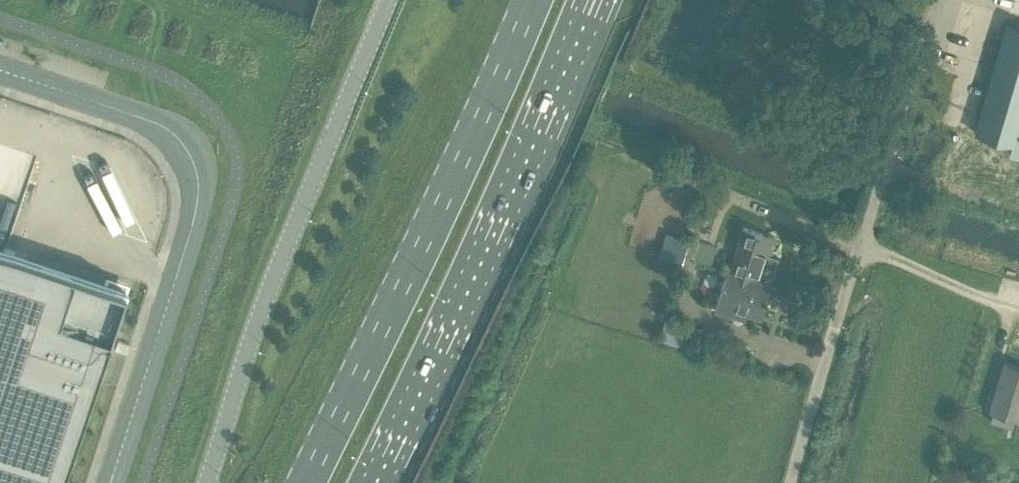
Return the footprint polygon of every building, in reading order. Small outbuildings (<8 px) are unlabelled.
[(971,141),(978,143),(1010,152),(1018,155),(1018,27),(1006,23),(971,141)] [(961,182),(969,185),(968,189),(983,193),(984,189),(990,191),(1011,197),(1014,198),(1018,182),(1018,155),(1010,152),(978,143),(975,153),(970,152),(961,182)] [(769,256),(775,238),(742,228),(728,270),(725,269),(714,303),(733,309),(735,303),(762,312),(771,286),(756,282),(765,254),(769,256)] [(684,257),(690,238),(676,234),(670,252),(684,257)] [(711,265),(716,246),(690,238),(677,280),(689,284),(696,261),(711,265)] [(126,289),(0,247),(0,482),(61,482),(126,289)] [(1018,419),(1018,367),(1002,361),(986,410),(1018,420),(1018,419)]
